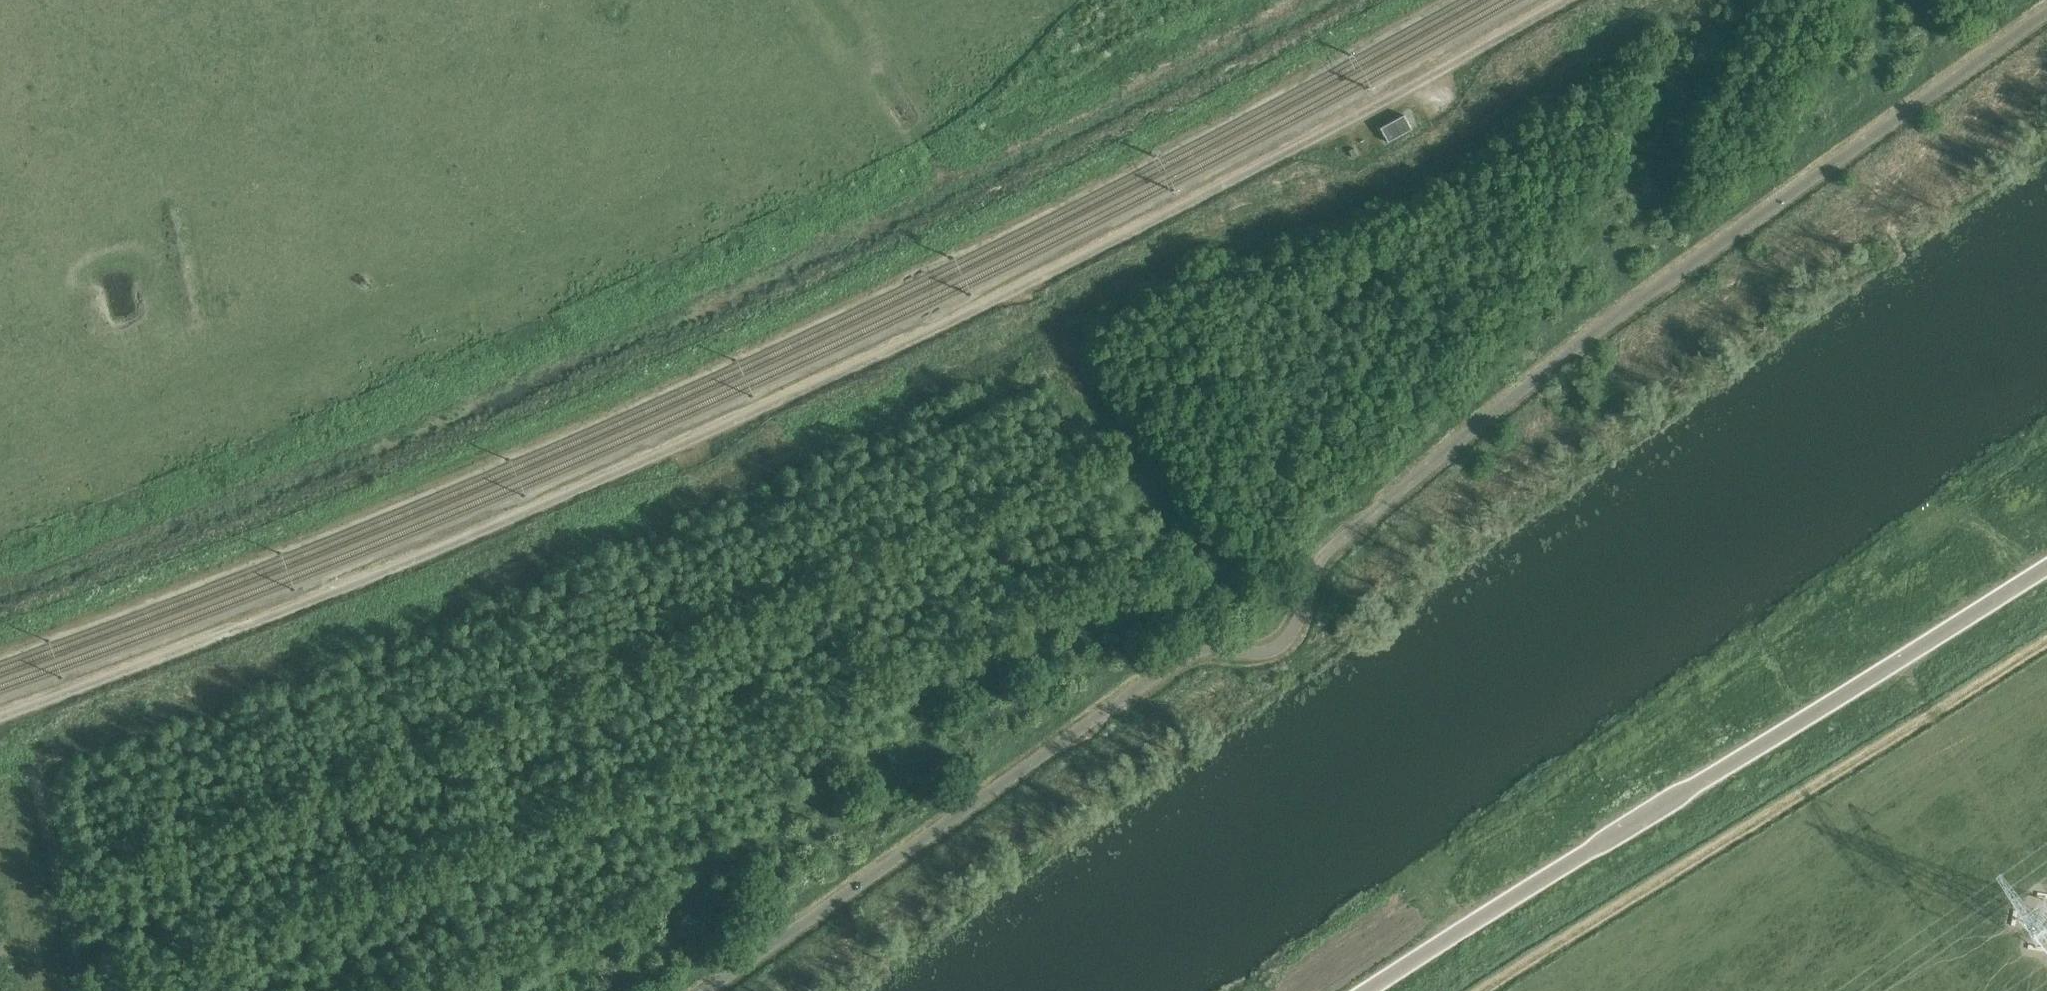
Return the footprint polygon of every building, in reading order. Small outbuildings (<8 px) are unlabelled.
[(1381,129),(1389,143),(1413,130),(1405,115),(1381,129)]
